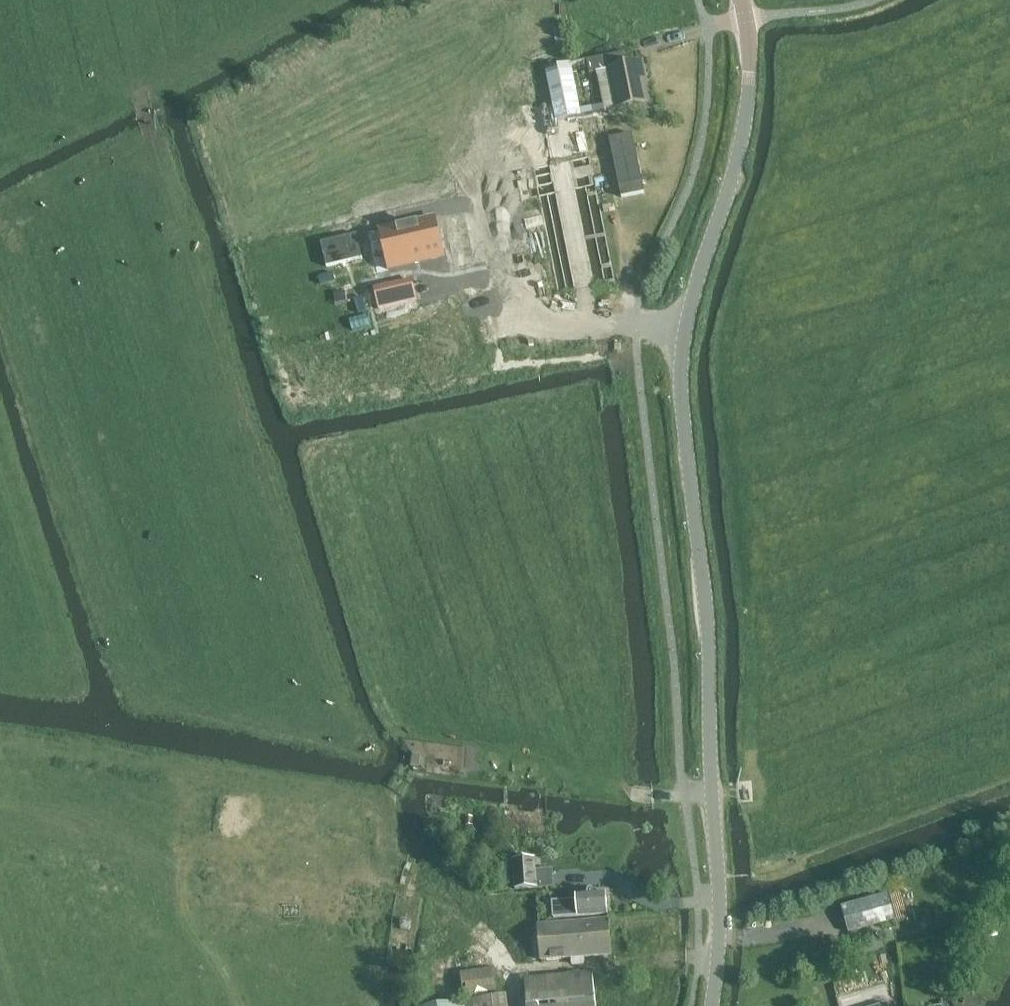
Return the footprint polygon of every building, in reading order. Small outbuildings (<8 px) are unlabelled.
[(630,65),(628,54),(588,61),(591,75),(598,73),(611,71),(610,69),(630,65)] [(641,63),(630,65),(610,69),(611,71),(618,109),(649,103),(641,63)] [(583,116),(572,65),(546,70),(557,122),(583,116)] [(611,71),(598,73),(605,112),(618,109),(611,71)] [(633,135),(610,140),(623,199),(646,194),(633,135)] [(412,217),(457,207),(456,199),(410,209),(412,217)] [(436,219),(381,232),(390,272),(446,259),(436,219)] [(322,244),(327,268),(363,260),(358,236),(322,244)] [(413,282),(375,291),(380,312),(418,303),(413,282)] [(537,873),(536,859),(514,860),(516,890),(538,888),(537,873)] [(609,915),(608,893),(577,895),(578,901),(553,902),(554,919),(579,917),(609,915)] [(897,922),(889,896),(843,909),(847,922),(850,935),(897,922)] [(612,955),(609,919),(540,925),(543,960),(573,958),(573,968),(587,967),(586,957),(612,955)] [(438,967),(437,938),(424,939),(424,967),(438,967)] [(499,997),(495,967),(462,971),(465,1000),(499,997)] [(597,973),(529,979),(532,1005),(600,1005),(597,973)]
